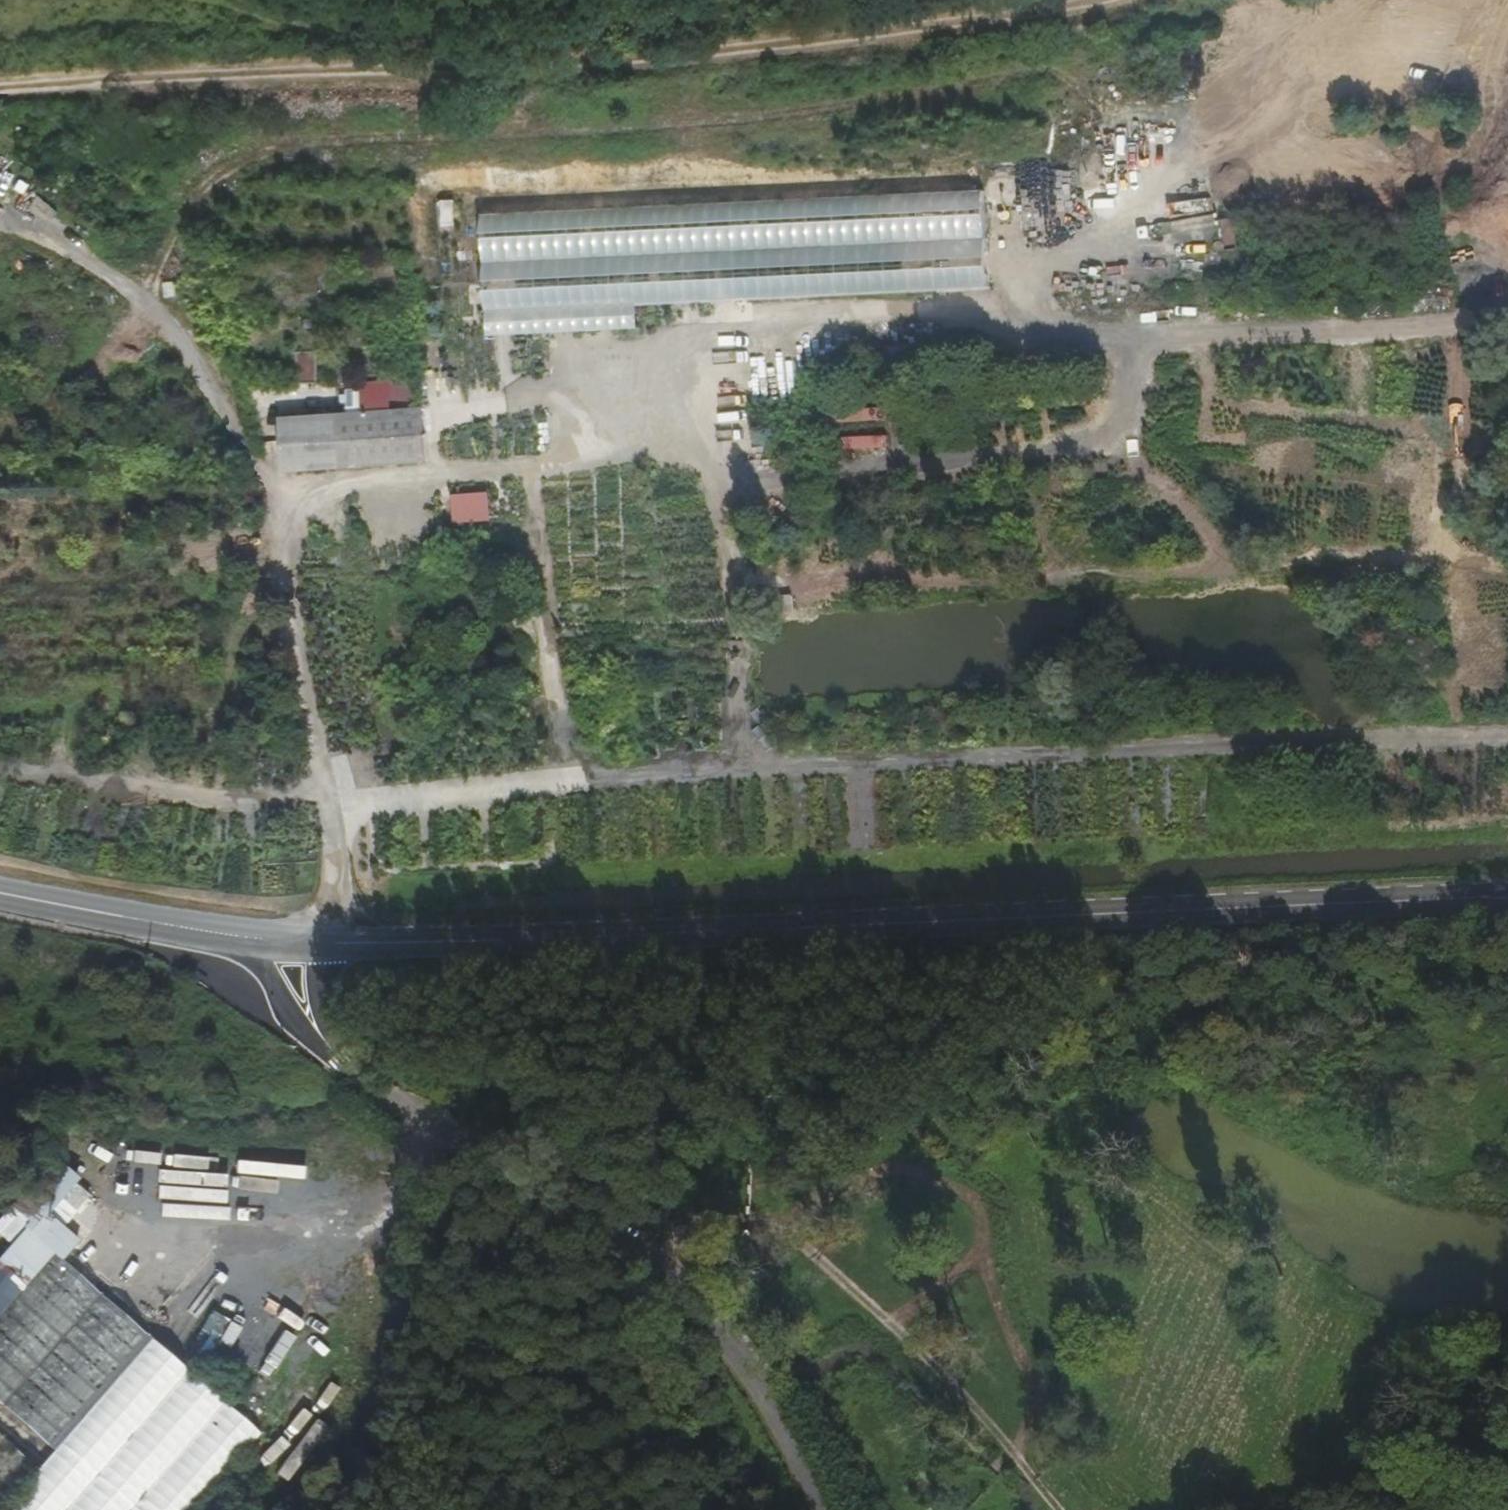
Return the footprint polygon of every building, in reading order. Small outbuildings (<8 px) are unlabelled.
[(988,195),(483,210),(488,342),(642,337),(641,309),(991,298),(988,195)] [(318,352),(298,351),(297,380),(317,380),(318,352)] [(410,381),(361,382),(361,410),(411,409),(410,381)] [(422,410),(333,418),(338,473),(427,465),(422,410)] [(887,449),(887,412),(826,413),(826,449),(887,449)] [(491,529),(490,501),(455,502),(456,530),(491,529)] [(28,1239),(0,1274),(0,1282),(29,1305),(61,1265),(28,1239)] [(271,1433),(61,1265),(29,1305),(0,1282),(0,1408),(67,1460),(27,1509),(212,1509),(271,1433)] [(209,1306),(188,1356),(204,1363),(208,1353),(217,1356),(234,1317),(209,1306)] [(48,1477),(0,1439),(0,1509),(22,1509),(48,1477)]
